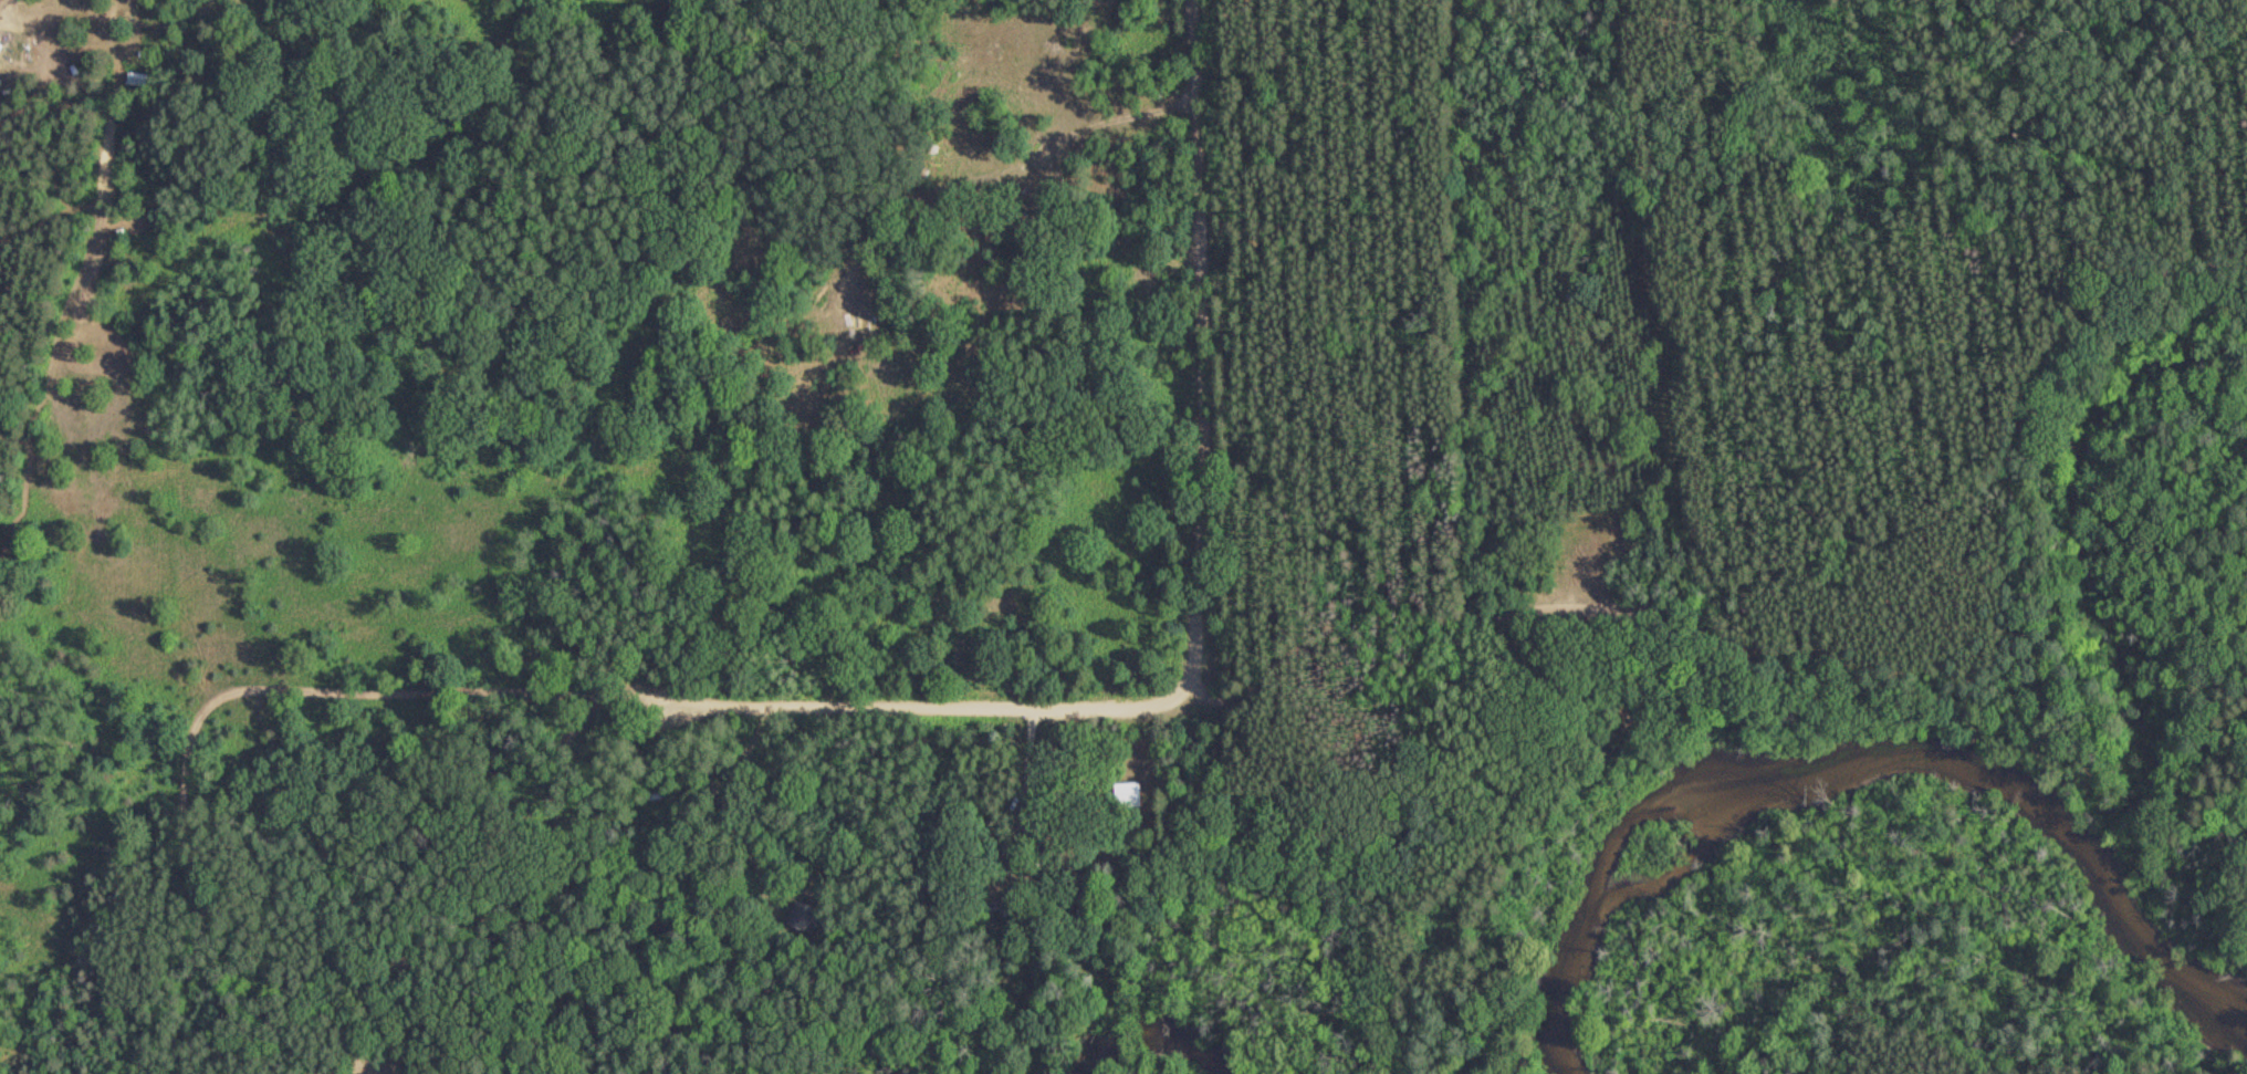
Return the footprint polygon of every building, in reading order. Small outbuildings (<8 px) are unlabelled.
[(147,74),(128,70),(125,84),(145,88),(147,74)] [(1141,809),(1141,784),(1116,784),(1116,809),(1141,809)]
